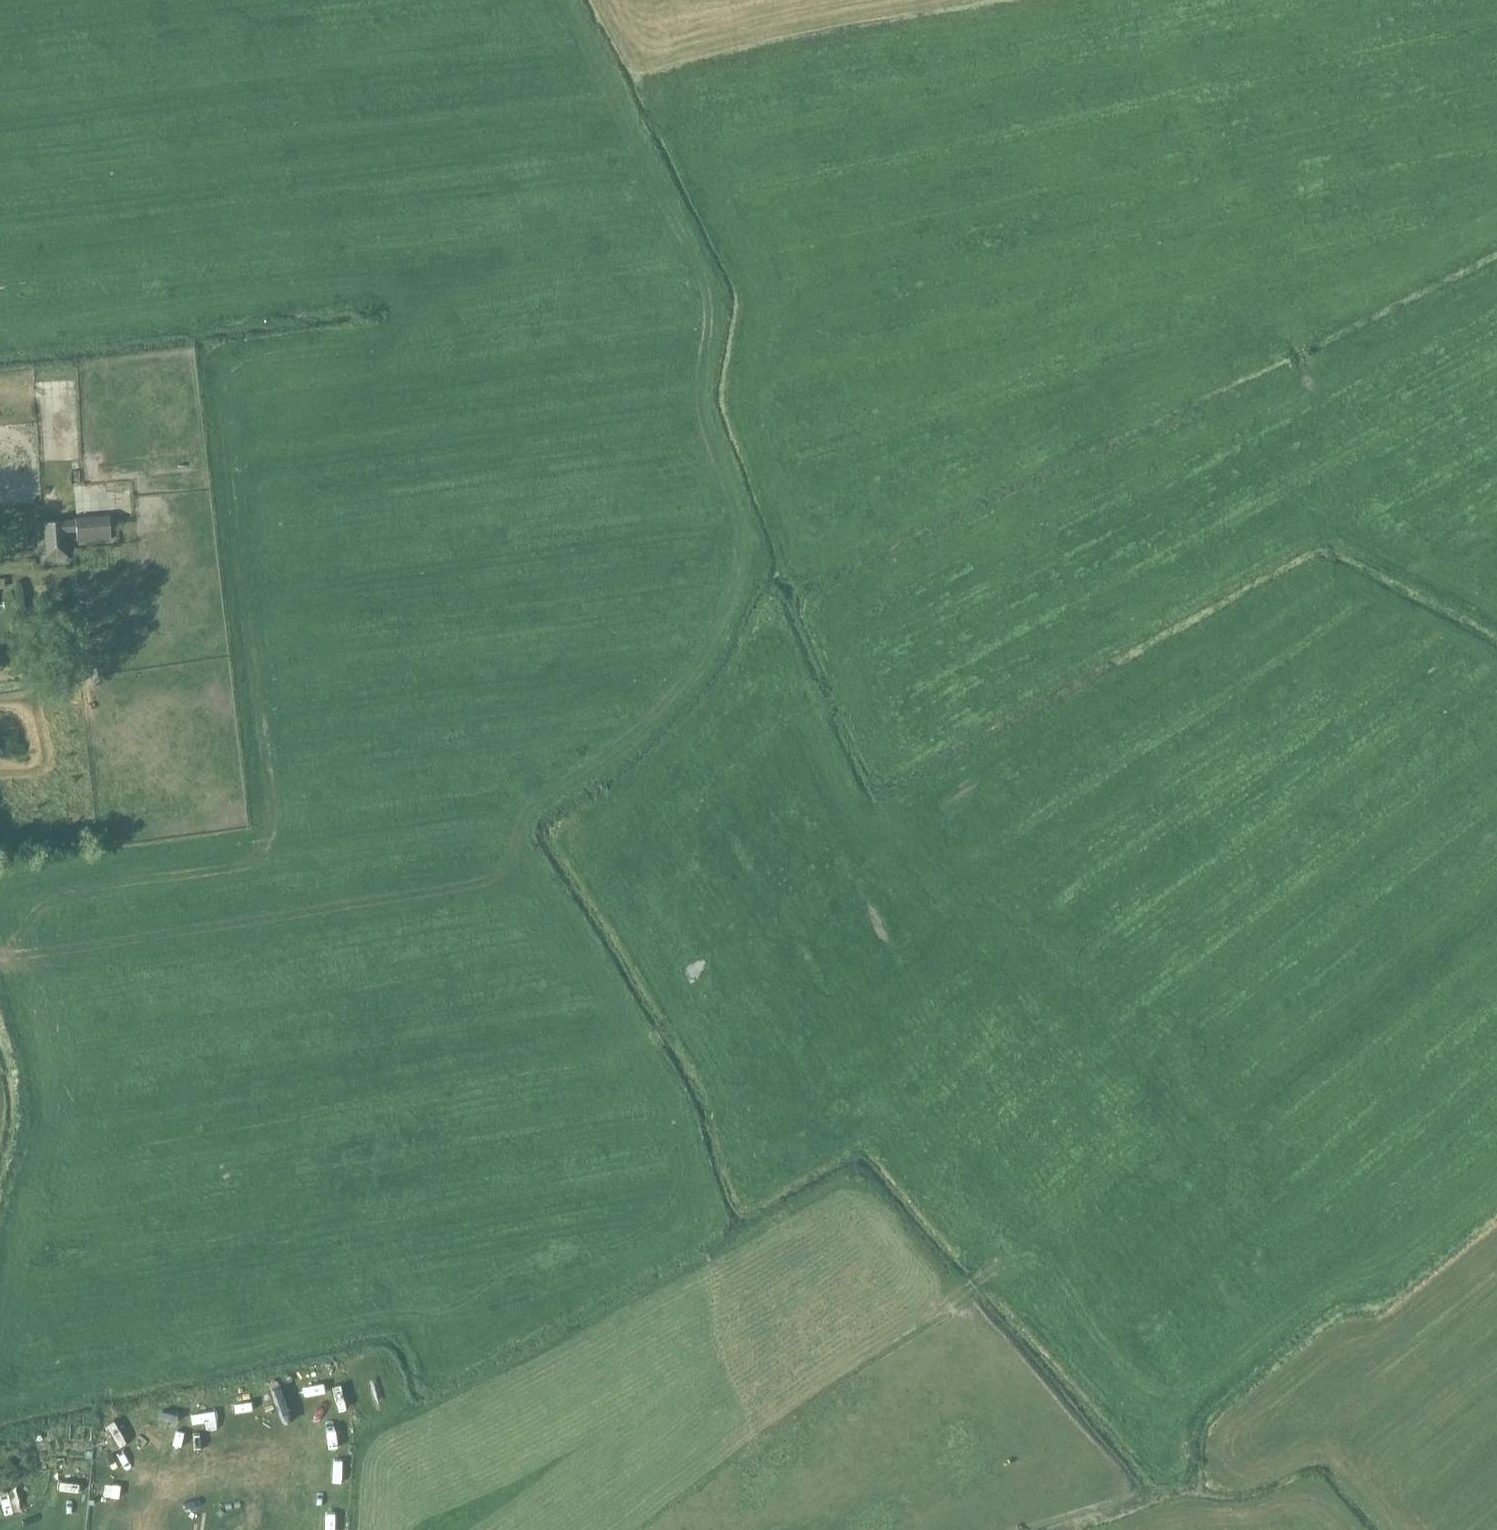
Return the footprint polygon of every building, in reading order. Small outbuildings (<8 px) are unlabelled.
[(66,529),(76,528),(77,542),(110,540),(109,514),(76,516),(76,518),(43,521),(47,562),(68,560),(66,529)]
